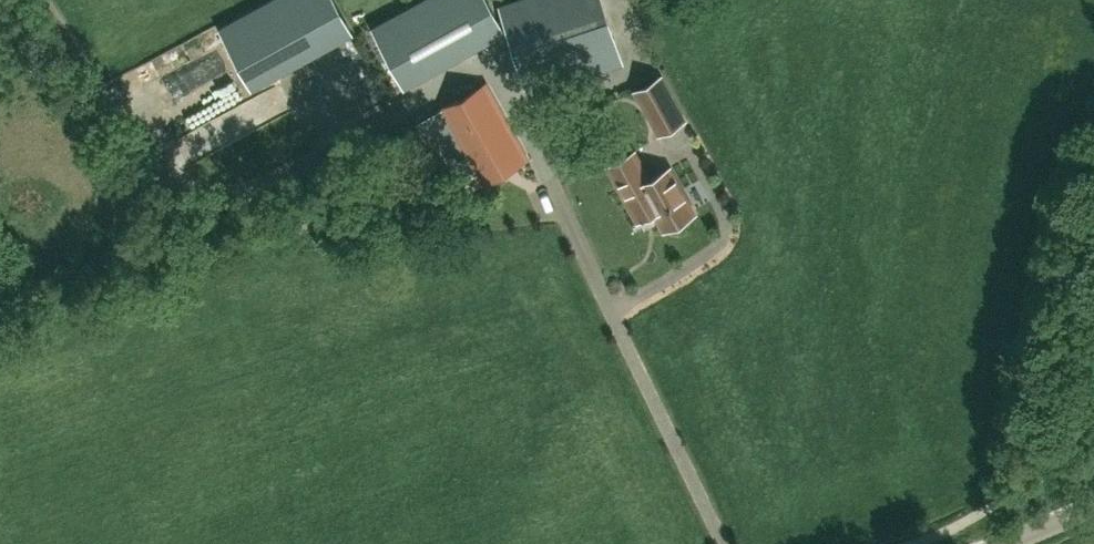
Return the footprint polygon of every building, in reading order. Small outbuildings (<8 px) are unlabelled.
[(220,28),(252,87),(351,33),(333,0),(272,0),(220,28)] [(405,86),(504,33),(487,0),(423,0),(373,27),(405,86)] [(601,0),(515,0),(500,5),(529,94),(622,64),(601,0)] [(192,103),(221,93),(213,69),(184,78),(192,103)] [(684,119),(660,77),(637,89),(660,132),(684,119)] [(132,109),(153,97),(144,82),(123,94),(132,109)] [(487,83),(441,108),(483,183),(528,158),(487,83)] [(215,115),(200,123),(211,144),(226,137),(215,115)] [(649,179),(645,172),(634,152),(609,165),(639,220),(655,211),(665,228),(694,212),(669,168),(649,179)]
